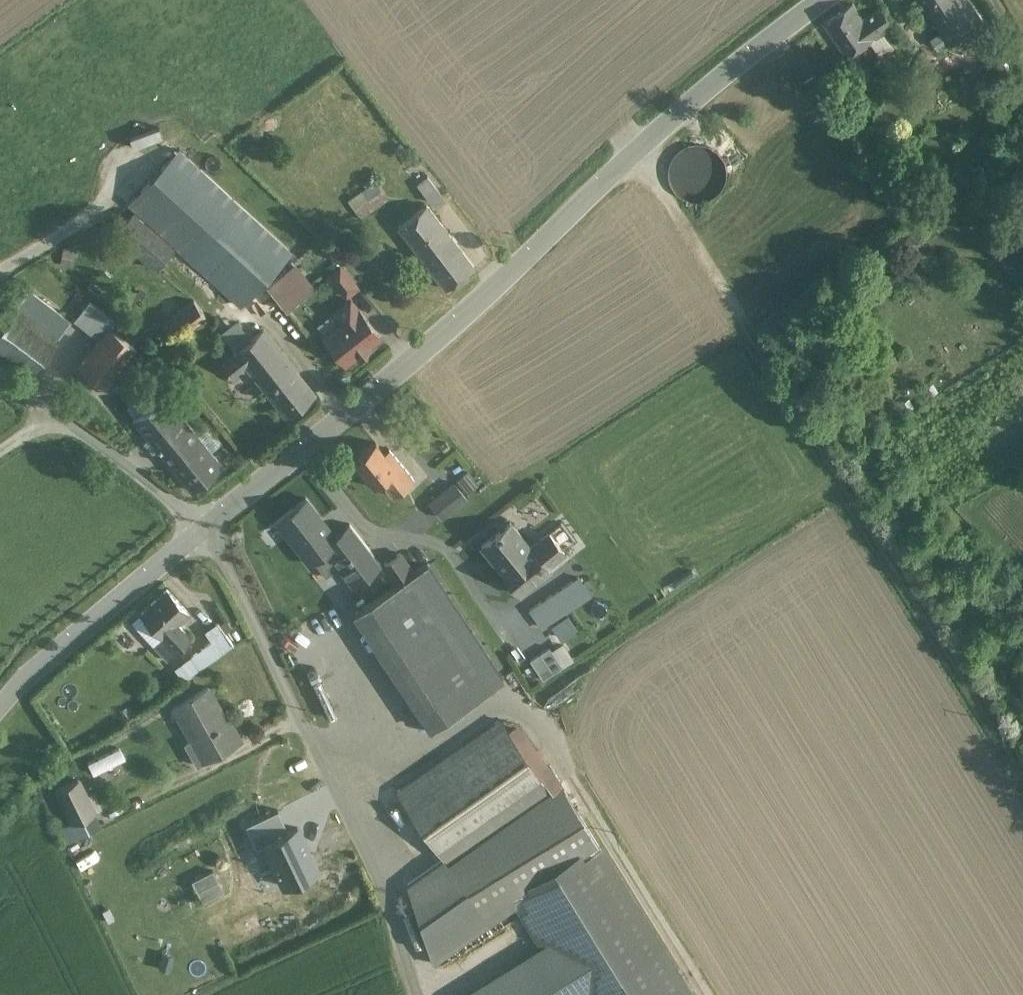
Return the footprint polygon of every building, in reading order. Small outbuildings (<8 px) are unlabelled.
[(931,14),(951,0),(921,0),(931,14)] [(931,14),(943,31),(949,40),(952,44),(984,21),(969,0),(951,0),(931,14)] [(863,20),(852,4),(824,24),(847,58),(872,41),(876,38),(863,20)] [(882,7),(863,20),(876,38),(895,25),(882,7)] [(876,38),(872,41),(884,57),(906,41),(895,25),(876,38)] [(949,40),(943,31),(932,39),(938,48),(949,40)] [(1012,157),(1022,174),(1022,149),(1012,157)] [(172,165),(129,206),(141,217),(184,176),(172,165)] [(289,209),(247,168),(224,191),(266,232),(289,209)] [(285,270),(184,176),(141,217),(240,307),(253,295),(267,285),(285,270)] [(441,196),(429,177),(418,184),(430,203),(441,196)] [(350,200),(362,216),(388,197),(377,181),(350,200)] [(426,205),(397,226),(410,243),(439,222),(426,205)] [(439,222),(410,243),(443,287),(472,266),(439,222)] [(185,275),(193,265),(188,261),(176,274),(183,280),(176,288),(181,292),(173,301),(182,308),(193,300),(194,301),(203,291),(185,275)] [(286,271),(285,270),(267,285),(286,310),(313,289),(294,264),(286,271)] [(211,282),(193,265),(185,275),(203,291),(211,282)] [(357,287),(340,266),(328,275),(346,297),(357,287)] [(34,375),(72,326),(29,293),(0,332),(0,349),(34,375)] [(358,310),(350,299),(332,314),(340,324),(324,337),(344,363),(357,353),(358,355),(369,347),(367,345),(379,335),(359,310),(358,310)] [(182,308),(161,324),(174,341),(206,317),(194,301),(193,300),(182,308)] [(100,338),(108,327),(115,318),(93,301),(77,321),(100,338)] [(100,338),(78,368),(105,387),(135,346),(108,327),(100,338)] [(262,329),(218,363),(231,380),(247,367),(256,378),(284,356),(262,329)] [(284,356),(256,378),(286,415),(313,394),(284,356)] [(200,439),(163,395),(133,420),(170,466),(200,439)] [(200,439),(170,466),(191,490),(221,465),(200,439)] [(414,479),(389,448),(384,452),(375,442),(352,461),(373,487),(380,481),(393,496),(414,479)] [(454,483),(429,502),(441,518),(466,498),(454,483)] [(335,535),(306,498),(276,521),(309,564),(314,560),(327,576),(339,567),(354,586),(381,565),(350,523),(335,535)] [(499,571),(529,548),(510,522),(481,546),(499,571)] [(529,548),(499,571),(518,595),(549,572),(546,567),(564,553),(563,551),(575,542),(562,524),(529,548)] [(413,573),(400,553),(381,565),(395,585),(413,573)] [(480,673),(413,572),(413,573),(395,585),(353,612),(420,713),(480,673)] [(577,576),(529,611),(540,627),(558,615),(555,612),(587,590),(577,576)] [(167,589),(140,614),(162,638),(163,637),(176,652),(191,638),(178,624),(189,613),(167,589)] [(553,622),(562,639),(579,630),(570,613),(553,622)] [(233,644),(218,622),(205,632),(212,641),(220,653),(233,644)] [(205,632),(195,639),(202,648),(212,641),(205,632)] [(202,648),(191,656),(200,667),(220,653),(212,641),(202,648)] [(562,667),(549,647),(529,660),(541,683),(562,667)] [(209,686),(173,706),(192,742),(199,738),(210,757),(242,740),(232,723),(229,724),(209,686)] [(500,720),(435,765),(429,758),(393,784),(444,857),(449,864),(551,793),(506,729),(500,720)] [(549,765),(548,766),(516,722),(506,729),(551,793),(449,864),(484,916),(489,912),(522,965),(474,994),(690,994),(549,765)] [(120,764),(105,771),(118,796),(132,789),(120,764)] [(55,793),(71,826),(80,821),(98,813),(81,780),(55,793)] [(278,809),(245,824),(256,847),(261,844),(281,887),(320,869),(299,824),(288,829),(278,809)] [(80,821),(71,826),(59,831),(66,845),(87,834),(80,821)] [(407,883),(429,953),(484,916),(449,864),(444,857),(407,883)] [(193,880),(203,901),(222,892),(212,871),(193,880)]
